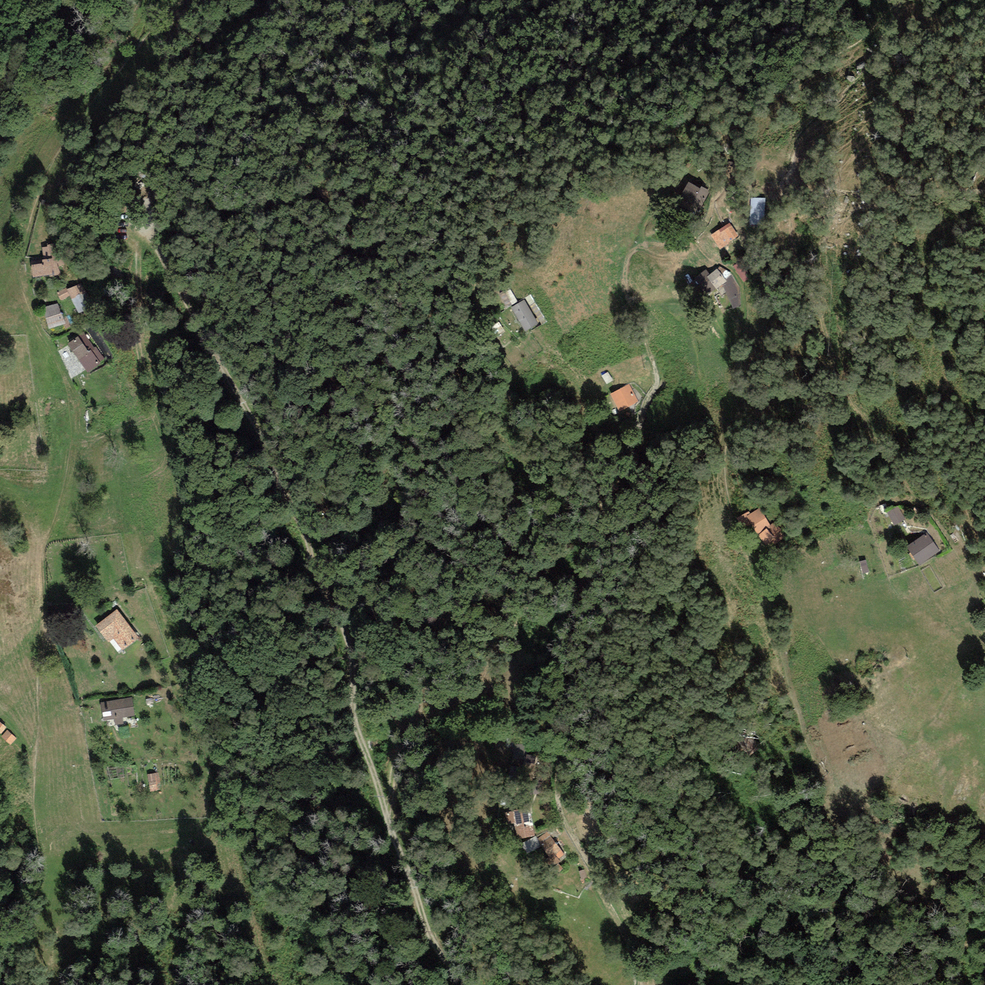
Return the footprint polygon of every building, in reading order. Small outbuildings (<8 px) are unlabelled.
[(710,194),(689,183),(680,198),(701,209),(710,194)] [(763,198),(750,197),(748,228),(761,228),(763,198)] [(718,229),(709,235),(719,249),(737,237),(730,226),(720,233),(718,229)] [(41,264),(32,264),(32,275),(52,274),(51,258),(41,259),(41,264)] [(719,266),(710,274),(707,276),(716,288),(723,285),(732,274),(719,266)] [(706,269),(694,278),(706,295),(716,288),(707,276),(710,274),(706,269)] [(740,292),(732,274),(723,285),(732,305),(740,305),(740,292)] [(83,283),(68,288),(72,298),(87,293),(83,283)] [(522,301),(509,308),(523,332),(535,325),(522,301)] [(58,306),(43,309),(47,327),(62,324),(58,306)] [(93,346),(83,332),(68,342),(77,356),(93,346)] [(93,346),(77,356),(74,358),(84,374),(107,361),(96,344),(93,346)] [(629,384),(610,393),(619,411),(638,402),(629,384)] [(888,513),(896,527),(907,520),(899,507),(888,513)] [(770,526),(758,510),(748,518),(759,532),(755,535),(763,546),(769,541),(772,544),(783,536),(774,523),(770,526)] [(929,530),(903,545),(916,567),(942,553),(929,530)] [(136,637),(116,612),(95,629),(115,653),(136,637)] [(132,701),(99,704),(100,720),(133,717),(132,701)] [(7,731),(0,737),(0,738),(9,746),(16,740),(7,731)] [(161,791),(159,774),(149,775),(150,792),(161,791)] [(527,810),(507,812),(510,837),(530,835),(527,810)] [(561,852),(547,835),(538,842),(540,845),(552,860),(561,852)] [(540,845),(538,842),(535,838),(520,847),(524,854),(540,845)]
